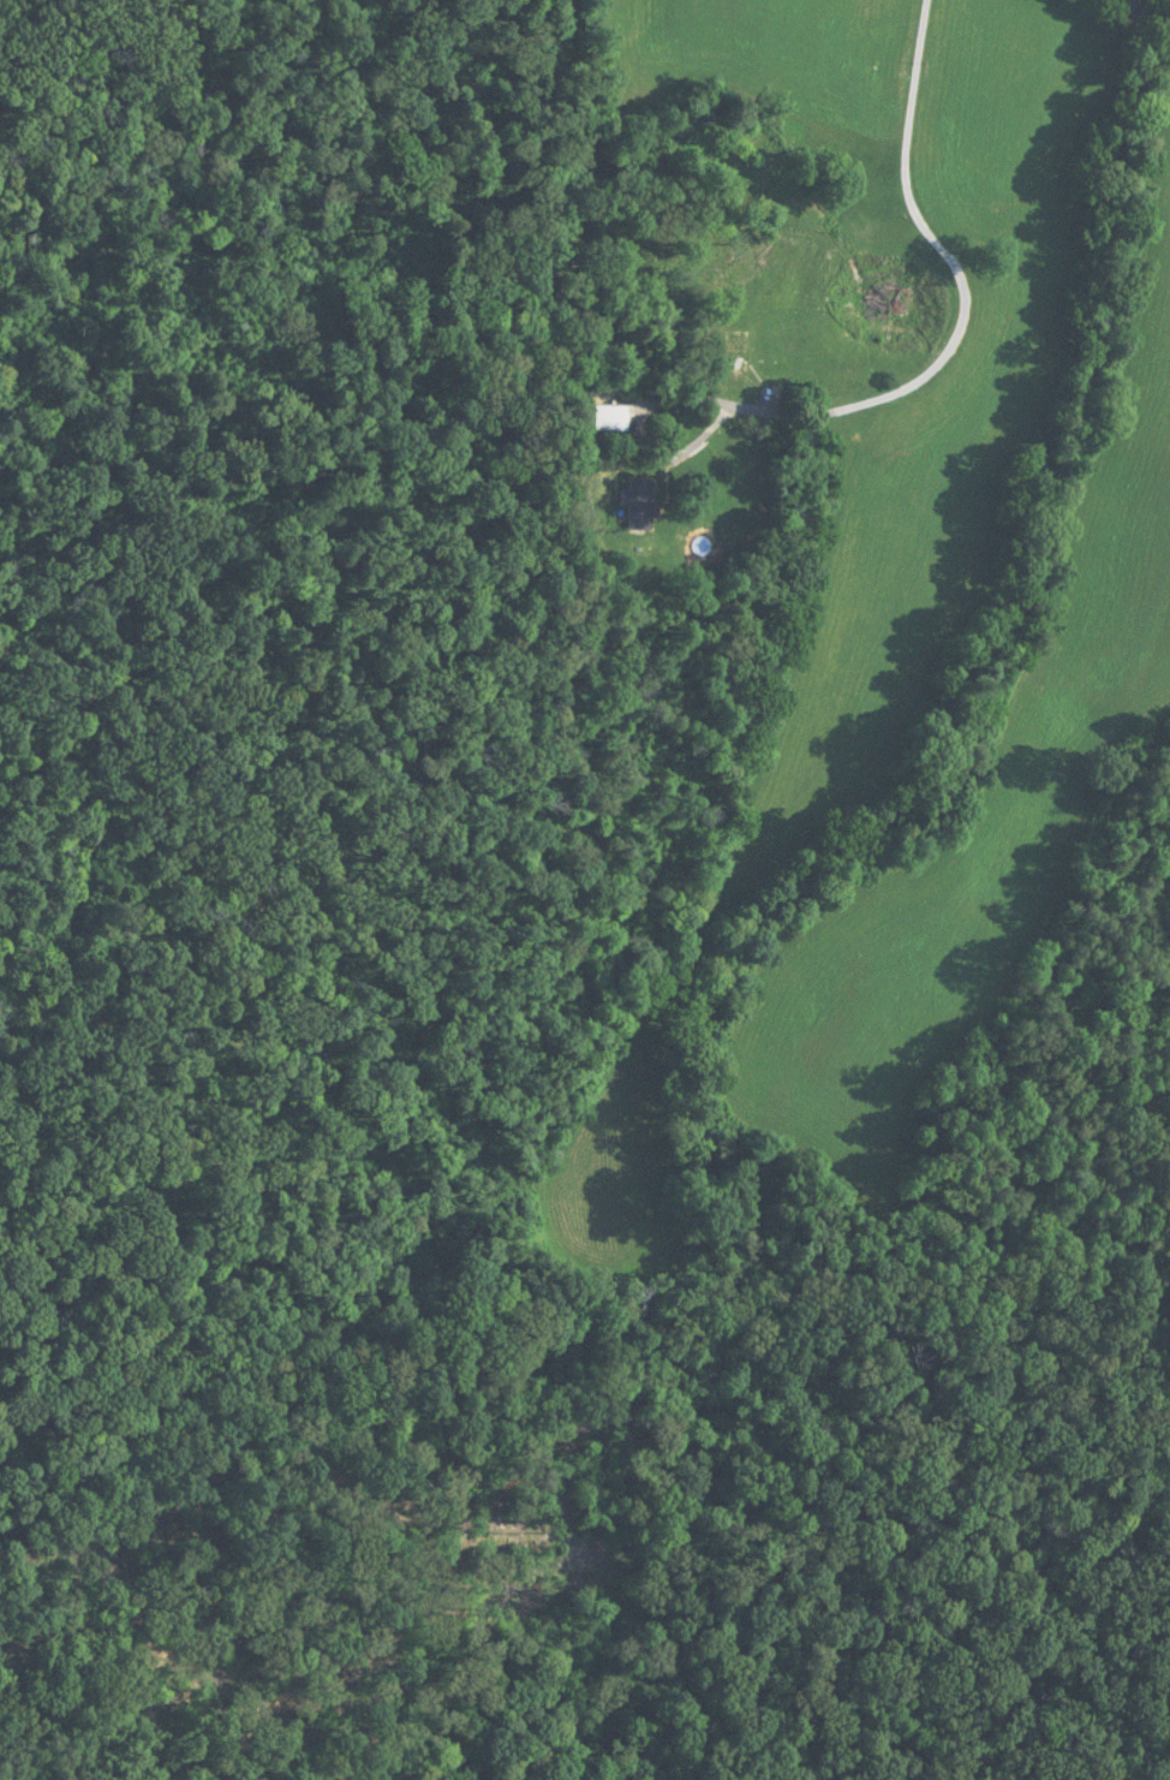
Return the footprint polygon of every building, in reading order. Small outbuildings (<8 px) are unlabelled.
[(622,430),(622,406),(595,406),(594,429),(622,430)]
